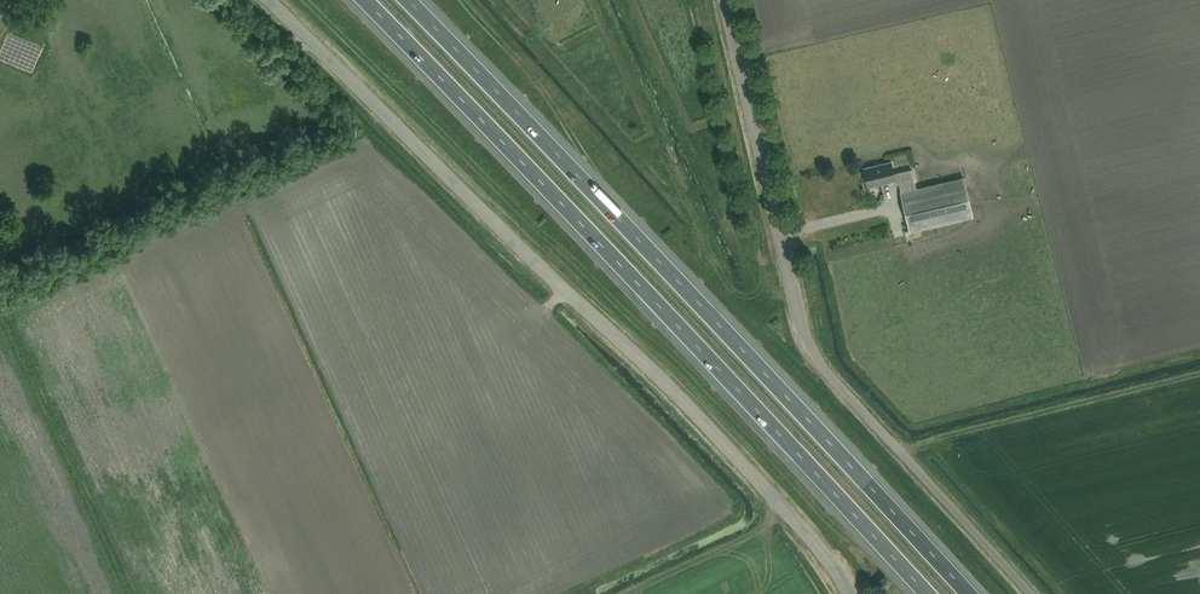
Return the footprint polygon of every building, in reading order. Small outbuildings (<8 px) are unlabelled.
[(894,178),(897,178),(908,225),(971,210),(962,172),(915,183),(910,163),(892,167),(889,155),(862,162),(866,181),(893,174),(894,178)]
